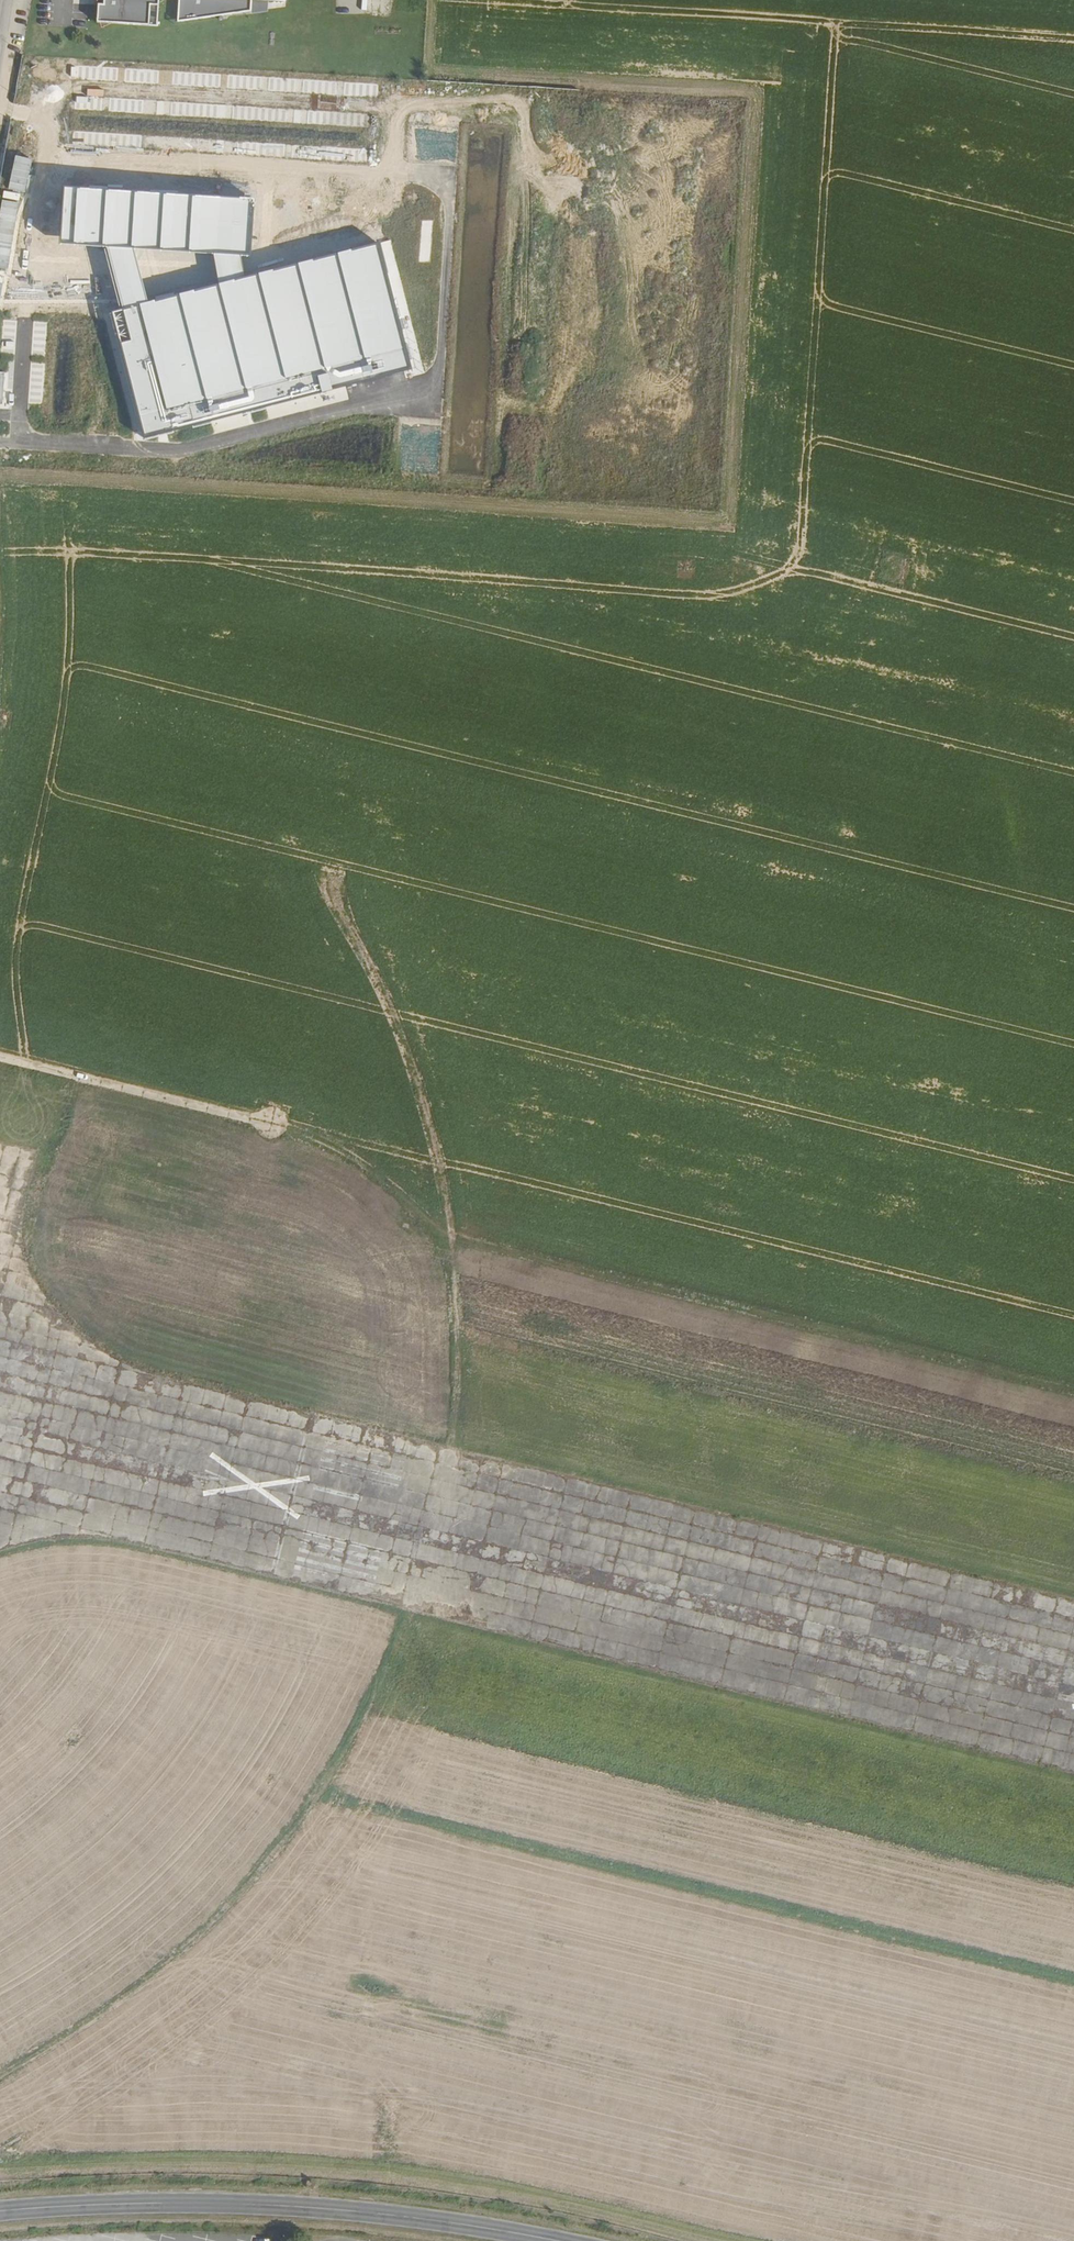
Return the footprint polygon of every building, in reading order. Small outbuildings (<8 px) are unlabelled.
[(106,6),(101,5),(100,23),(158,26),(160,0),(107,0),(106,6)] [(179,22),(250,11),(251,0),(179,0),(179,22)] [(253,198),(64,186),(60,244),(134,248),(214,253),(240,255),(249,255),(253,198)] [(122,308),(105,313),(137,437),(402,368),(369,244),(244,277),(219,283),(148,302),(122,308)] [(148,302),(134,248),(106,247),(122,308),(148,302)] [(244,277),(240,255),(214,253),(219,283),(244,277)]
